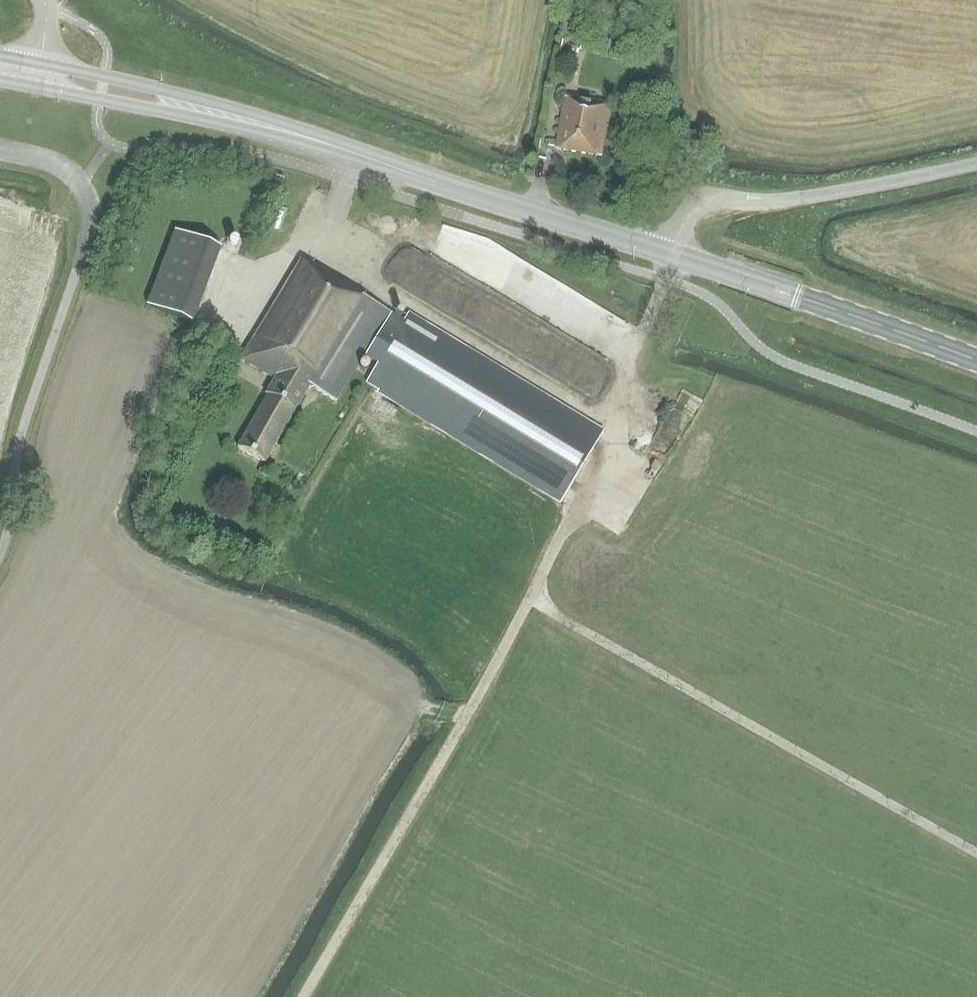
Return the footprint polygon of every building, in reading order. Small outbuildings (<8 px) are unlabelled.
[(578,101),(566,98),(556,149),(601,157),(605,138),(601,137),(603,126),(606,127),(611,104),(579,98),(578,101)] [(192,323),(220,248),(175,231),(146,306),(192,323)] [(366,382),(514,472),(561,501),(603,431),(408,313),(403,321),(390,313),(314,268),(300,260),(240,359),(274,379),(265,394),(267,395),(237,448),(264,464),(309,387),(336,402),(363,355),(377,364),(366,382)]
